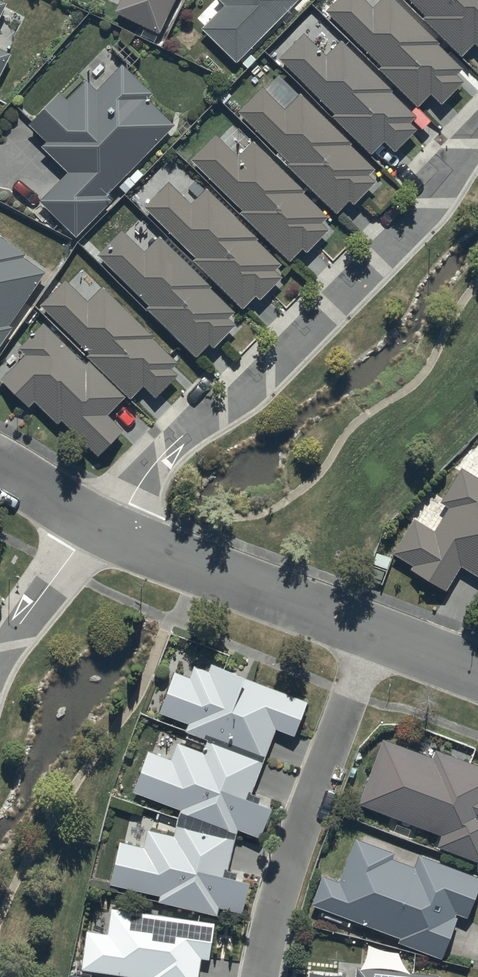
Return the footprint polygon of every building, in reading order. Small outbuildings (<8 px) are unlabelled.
[(114,15),(143,28),(140,35),(156,41),(174,0),(120,0),(114,15)] [(225,7),(201,30),(235,65),(300,2),(299,0),(218,0),(225,7)] [(463,82),(457,76),(462,71),(436,45),(438,43),(394,0),(382,0),(374,8),(365,0),(336,0),(325,11),(382,67),(379,70),(418,108),(430,95),(440,105),(463,82)] [(424,16),(421,19),(461,59),(474,46),(477,50),(477,0),(407,0),(424,16)] [(391,92),(339,43),(325,58),(303,36),(279,60),(335,115),(332,119),(371,157),(385,142),(395,153),(415,133),(407,126),(413,120),(388,95),(391,92)] [(9,56),(0,51),(0,75),(9,56)] [(106,195),(171,127),(173,125),(146,100),(152,94),(121,65),(97,91),(87,82),(69,101),(61,93),(29,127),(46,143),(41,150),(65,173),(38,201),(77,238),(112,201),(106,195)] [(263,87),(236,112),(290,162),(286,167),(336,213),(345,202),(352,209),(375,184),(366,176),(374,168),(296,96),(285,108),(263,87)] [(218,133),(191,161),(242,211),(239,214),(289,262),(303,248),(307,253),(327,232),(323,228),(329,221),(301,193),(303,192),(253,144),(242,156),(218,133)] [(279,265),(206,190),(191,206),(168,182),(142,207),(195,262),(241,310),(254,297),(259,302),(283,279),(274,270),(279,265)] [(123,229),(97,256),(148,306),(145,309),(194,358),(207,344),(214,351),(236,328),(229,321),(235,316),(157,239),(145,251),(123,229)] [(43,274),(43,273),(22,259),(26,254),(0,236),(0,346),(11,330),(7,327),(43,274)] [(88,360),(125,397),(129,400),(142,387),(155,399),(177,377),(169,370),(176,363),(150,339),(152,337),(82,270),(67,286),(63,282),(36,311),(88,360)] [(88,360),(84,364),(43,325),(17,352),(23,357),(0,382),(26,407),(31,403),(55,426),(58,423),(95,458),(121,430),(106,417),(125,397),(88,360)] [(461,468),(440,504),(447,508),(433,533),(411,520),(391,555),(413,567),(410,572),(445,592),(460,567),(477,578),(477,478),(461,468)] [(174,673),(158,714),(187,725),(184,733),(203,740),(205,734),(264,757),(275,730),(293,737),(306,704),(210,666),(207,674),(194,668),(189,679),(174,673)] [(148,752),(132,793),(236,836),(237,831),(259,840),(274,802),(250,792),(262,764),(206,741),(201,754),(178,745),(171,761),(148,752)] [(357,807),(440,837),(435,849),(477,865),(477,768),(434,752),(431,760),(381,741),(357,807)] [(118,844),(109,886),(158,897),(157,903),(217,917),(219,910),(240,915),(247,884),(224,879),(233,841),(175,827),(172,837),(145,831),(141,849),(118,844)] [(310,906),(398,939),(396,943),(441,961),(458,916),(465,919),(477,885),(477,878),(420,856),(415,870),(391,860),(393,854),(355,840),(339,883),(322,876),(310,906)] [(79,972),(115,976),(196,976),(198,959),(208,960),(212,924),(109,911),(106,935),(84,933),(79,972)] [(308,976),(434,976),(343,969),(342,976),(308,974),(308,976)]
